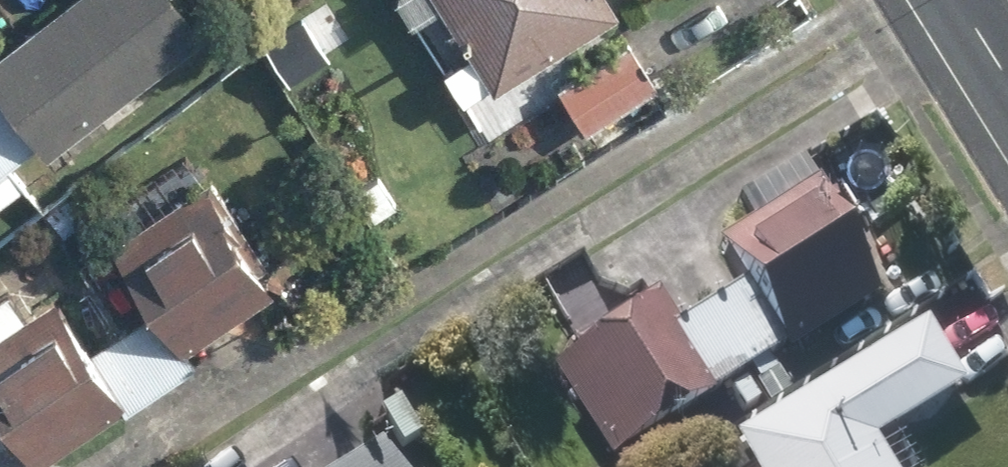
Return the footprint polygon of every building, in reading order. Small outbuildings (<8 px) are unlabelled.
[(0,53),(0,80),(46,140),(56,153),(213,33),(188,0),(69,0),(0,53)] [(478,50),(451,66),(473,104),(623,15),(614,0),(448,0),(478,50)] [(666,80),(637,40),(563,93),(593,134),(666,80)] [(209,183),(116,246),(184,346),(277,283),(209,183)] [(815,187),(721,248),(750,292),(786,348),(792,357),(886,296),(815,187)] [(0,293),(0,424),(27,464),(125,400),(57,297),(26,317),(7,288),(0,293)] [(786,348),(750,292),(680,337),(716,393),(786,348)] [(680,337),(658,303),(553,370),(615,466),(720,398),(716,393),(680,337)] [(881,443),(970,388),(930,323),(727,449),(738,466),(896,466),(881,443)] [(365,466),(391,466),(383,455),(365,466)]
